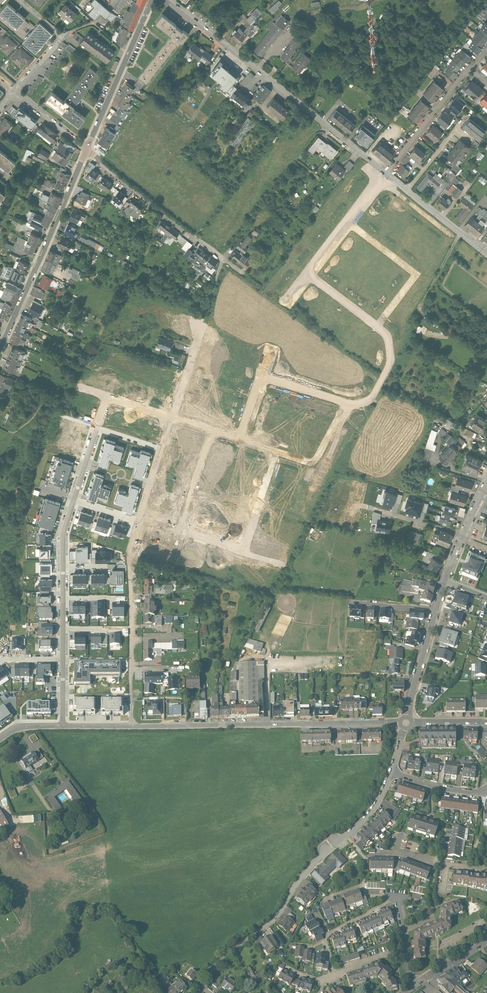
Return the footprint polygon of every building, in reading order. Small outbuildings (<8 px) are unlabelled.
[(89,0),(83,8),(95,18),(100,12),(106,17),(111,12),(97,0),(93,0),(91,2),(89,0)] [(128,0),(127,0),(120,0),(114,8),(119,12),(128,0)] [(134,0),(133,4),(130,10),(126,19),(123,26),(132,30),(133,30),(146,0),(134,0)] [(272,13),(279,7),(278,6),(282,3),(280,0),(269,9),(272,13)] [(0,12),(0,13),(17,27),(20,24),(24,19),(25,18),(7,4),(0,12)] [(65,4),(59,11),(59,12),(59,11),(63,14),(62,14),(64,16),(71,8),(65,4)] [(71,8),(64,16),(67,18),(71,20),(70,21),(77,13),(71,8)] [(249,14),(251,16),(254,19),(259,15),(254,9),(249,14)] [(111,12),(106,17),(111,21),(116,15),(111,12)] [(176,24),(162,13),(156,21),(170,32),(175,25),(176,24)] [(244,20),(248,24),(253,19),(252,18),(249,15),(244,20)] [(282,15),(276,23),(274,21),(269,28),(271,29),(254,50),(254,49),(254,50),(261,56),(262,55),(261,55),(272,42),(273,43),(273,42),(289,21),(290,21),(282,15)] [(24,19),(20,24),(25,28),(26,26),(30,30),(34,26),(30,22),(29,23),(24,19)] [(39,23),(23,42),(35,53),(52,34),(39,23)] [(129,36),(132,30),(123,26),(122,25),(119,32),(129,36)] [(182,30),(175,25),(170,32),(172,34),(170,36),(177,42),(179,40),(182,42),(188,33),(183,29),(182,30)] [(243,31),(235,40),(239,43),(243,39),(252,29),(248,26),(243,31)] [(243,31),(238,28),(236,30),(235,29),(233,31),(234,32),(231,36),(235,40),(243,31)] [(254,31),(252,29),(243,39),(245,41),(254,31)] [(481,29),(476,34),(485,41),(486,38),(486,34),(481,29)] [(81,42),(84,38),(77,32),(73,37),(80,42),(81,42)] [(84,38),(81,42),(85,44),(84,45),(90,50),(91,49),(93,51),(100,41),(99,40),(91,33),(91,34),(88,32),(84,38)] [(126,43),(129,36),(119,32),(116,39),(117,39),(122,41),(126,43)] [(485,41),(476,34),(472,39),(473,41),(480,47),(485,41)] [(177,42),(170,36),(159,50),(167,56),(169,53),(170,54),(171,52),(170,52),(174,47),(175,48),(176,46),(175,45),(178,42),(177,42)] [(16,45),(7,37),(5,39),(0,44),(6,49),(4,51),(8,54),(16,45)] [(296,37),(284,52),(284,51),(284,52),(285,53),(282,57),(281,57),(281,58),(287,62),(287,61),(295,51),(296,51),(297,50),(296,49),(302,42),(296,37)] [(100,41),(93,51),(94,52),(95,51),(98,54),(97,55),(104,59),(107,61),(115,52),(112,50),(113,49),(105,43),(104,43),(102,42),(101,42),(100,41)] [(480,47),(473,41),(469,45),(473,49),(477,53),(481,48),(480,47)] [(200,47),(193,42),(188,50),(192,53),(198,58),(203,52),(205,49),(201,46),(200,47)] [(469,45),(466,42),(463,46),(468,50),(470,52),(473,49),(469,45)] [(69,44),(65,48),(72,54),(76,49),(69,44)] [(213,55),(205,49),(203,52),(206,54),(204,56),(209,60),(213,55)] [(33,59),(22,50),(21,51),(17,56),(13,60),(22,67),(25,63),(28,65),(33,59)] [(167,56),(159,50),(149,63),(156,69),(158,67),(159,67),(161,65),(160,65),(164,60),(164,61),(166,59),(165,58),(167,56)] [(466,53),(462,50),(458,54),(465,60),(465,61),(466,62),(470,57),(466,53)] [(310,59),(302,53),(303,53),(292,66),(291,66),(299,73),(300,72),(299,72),(310,59)] [(458,54),(457,54),(452,59),(453,60),(460,66),(465,61),(465,60),(458,54)] [(214,69),(211,72),(221,80),(217,85),(225,91),(226,91),(232,83),(234,85),(240,78),(238,77),(239,75),(231,68),(230,70),(227,68),(229,66),(220,59),(213,69),(214,69)] [(460,66),(453,60),(448,65),(450,67),(455,71),(460,66)] [(156,69),(149,63),(138,76),(146,83),(148,80),(149,81),(150,79),(149,78),(153,74),(154,74),(155,72),(154,72),(156,69)] [(427,74),(431,78),(438,70),(434,66),(427,74)] [(450,67),(445,72),(452,78),(457,73),(455,71),(450,67)] [(98,74),(90,68),(77,84),(86,91),(98,74)] [(241,83),(245,86),(254,75),(250,72),(241,83)] [(434,80),(439,84),(443,79),(438,75),(434,80)] [(29,85),(27,91),(32,93),(34,87),(36,88),(39,82),(41,83),(43,77),(38,76),(36,81),(33,80),(31,86),(29,85)] [(439,84),(434,80),(423,94),(424,95),(430,99),(432,101),(443,87),(439,84)] [(477,85),(472,81),(470,83),(466,88),(464,86),(460,90),(465,94),(467,92),(469,94),(477,85)] [(132,87),(126,83),(122,88),(125,90),(130,94),(129,93),(131,90),(132,91),(134,88),(136,90),(137,90),(132,87)] [(226,91),(230,94),(237,87),(234,85),(232,83),(226,91)] [(86,91),(77,84),(66,99),(70,102),(74,105),(86,91)] [(265,98),(271,91),(263,85),(259,90),(257,89),(256,91),(257,92),(264,98),(265,99),(265,98)] [(482,89),(477,85),(469,94),(474,98),(478,94),(482,89)] [(242,91),(237,87),(230,94),(237,100),(243,93),(241,91),(242,91)] [(130,94),(125,90),(120,96),(123,98),(128,101),(127,101),(130,98),(132,96),(130,94)] [(52,91),(46,99),(63,112),(70,102),(66,99),(64,101),(52,91)] [(264,98),(257,92),(254,96),(261,102),(264,98)] [(251,100),(243,93),(237,100),(235,102),(239,106),(241,103),(245,107),(248,103),(251,100)] [(128,101),(123,98),(118,103),(121,105),(126,109),(125,108),(128,105),(128,106),(130,103),(128,101)] [(288,110),(273,98),(267,105),(282,118),(288,110)] [(427,103),(421,98),(409,114),(408,115),(416,121),(429,105),(427,103)] [(460,101),(455,98),(454,100),(453,99),(451,102),(460,108),(463,104),(460,101)] [(74,105),(70,102),(63,112),(79,125),(85,117),(73,108),(74,105)] [(460,108),(451,102),(449,104),(450,104),(448,107),(452,110),(456,113),(460,108)] [(13,113),(17,109),(12,105),(8,110),(13,114),(13,113)] [(126,109),(121,105),(116,111),(118,112),(123,116),(124,117),(123,116),(126,113),(128,111),(126,109)] [(22,108),(19,106),(17,109),(13,113),(32,128),(37,121),(21,109),(22,108)] [(408,115),(409,114),(401,108),(398,111),(406,117),(408,115)] [(259,115),(254,111),(252,109),(248,114),(251,116),(251,115),(256,119),(259,115)] [(336,109),(330,117),(349,132),(355,125),(346,118),(347,118),(344,116),(336,109)] [(448,115),(444,111),(443,114),(442,113),(440,115),(449,122),(452,118),(448,115)] [(116,115),(114,113),(110,118),(118,124),(118,123),(121,125),(122,123),(120,121),(123,116),(118,112),(116,115)] [(466,121),(468,118),(470,116),(465,112),(461,117),(466,121)] [(449,122),(440,115),(438,118),(439,118),(437,120),(441,124),(445,127),(449,122)] [(236,116),(232,122),(236,125),(241,119),(236,116)] [(236,147),(255,122),(247,117),(229,142),(236,147)] [(5,118),(0,123),(0,127),(6,132),(10,127),(9,126),(11,123),(5,118)] [(485,131),(468,118),(466,121),(462,126),(479,140),(485,131)] [(50,128),(43,123),(40,127),(38,129),(45,135),(50,128)] [(441,131),(433,124),(426,133),(430,136),(435,140),(441,131)] [(363,125),(354,136),(357,138),(357,139),(357,140),(358,140),(358,141),(359,141),(359,142),(360,142),(361,143),(362,143),(363,143),(366,145),(375,135),(363,125)] [(108,129),(106,127),(102,133),(103,134),(110,140),(115,134),(114,133),(108,129)] [(57,134),(50,128),(45,135),(52,140),(54,138),(57,134)] [(110,140),(103,134),(99,140),(107,146),(111,140),(110,140)] [(321,139),(318,136),(312,143),(313,143),(308,148),(313,152),(315,149),(317,146),(323,151),(324,150),(329,154),(328,155),(331,158),(337,150),(329,144),(327,146),(325,145),(326,143),(320,139),(321,139)] [(437,142),(435,140),(430,136),(428,139),(435,144),(437,142)] [(469,147),(460,140),(447,156),(456,163),(469,147)] [(479,144),(475,140),(471,145),(476,149),(479,144)] [(63,143),(60,141),(57,146),(58,147),(56,150),(62,155),(68,157),(72,150),(67,147),(62,144),(63,143)] [(380,141),(372,150),(387,162),(394,153),(380,141)] [(425,153),(416,146),(411,152),(414,154),(420,159),(421,157),(425,153)] [(49,153),(41,148),(38,154),(46,159),(49,153)] [(62,155),(56,150),(54,153),(53,155),(64,163),(68,157),(62,155)] [(1,151),(0,152),(0,163),(9,170),(15,162),(1,151)] [(402,164),(404,165),(411,157),(407,153),(400,162),(402,164)] [(411,157),(419,163),(423,159),(421,157),(420,159),(414,154),(411,157)] [(349,169),(353,163),(349,160),(344,165),(349,169)] [(99,172),(93,167),(95,164),(91,161),(86,168),(90,171),(86,175),(86,176),(88,178),(89,178),(92,180),(94,178),(99,172)] [(336,162),(329,171),(330,170),(335,175),(336,173),(339,176),(337,178),(338,178),(345,169),(344,169),(336,162)] [(455,163),(450,169),(456,173),(460,168),(455,163)] [(404,165),(402,164),(397,170),(404,176),(406,173),(407,174),(409,172),(407,171),(409,169),(404,165)] [(59,169),(58,169),(55,176),(56,177),(67,182),(70,174),(64,172),(61,170),(61,171),(59,169)] [(443,177),(449,182),(450,181),(454,175),(456,173),(450,169),(443,177)] [(11,175),(7,171),(2,178),(6,181),(11,175)] [(432,176),(428,172),(417,186),(421,189),(428,180),(431,182),(431,183),(432,183),(436,187),(440,182),(432,176)] [(433,174),(432,176),(440,182),(443,178),(435,172),(434,174),(433,174)] [(453,183),(455,185),(459,179),(454,175),(450,181),(453,183)] [(67,182),(56,177),(55,180),(57,181),(56,182),(54,181),(53,182),(52,184),(53,184),(55,185),(55,186),(64,190),(67,182)] [(106,178),(106,179),(103,177),(98,183),(107,190),(110,186),(112,184),(113,183),(106,178)] [(453,183),(450,181),(449,182),(445,187),(448,190),(453,183)] [(38,188),(43,191),(46,185),(41,182),(38,188)] [(455,185),(453,183),(448,190),(453,194),(452,196),(455,198),(461,190),(455,185)] [(41,197),(43,193),(44,192),(43,191),(38,188),(36,187),(33,193),(40,197),(40,196),(41,197)] [(125,193),(120,189),(119,190),(115,195),(113,198),(119,203),(120,202),(123,198),(122,197),(124,194),(125,193)] [(89,193),(82,190),(80,194),(78,193),(76,199),(85,202),(89,193)] [(48,200),(57,204),(61,196),(52,191),(51,192),(49,196),(43,193),(41,197),(48,200)] [(123,198),(120,202),(122,204),(128,197),(124,194),(122,197),(123,198)] [(139,201),(133,196),(130,200),(129,198),(127,201),(131,204),(130,205),(129,207),(128,206),(126,207),(128,208),(126,211),(123,209),(121,212),(126,217),(130,212),(139,201)] [(447,197),(446,199),(442,196),(437,202),(444,208),(446,205),(447,206),(451,202),(449,200),(450,199),(447,197)] [(473,204),(463,196),(459,202),(464,206),(455,217),(459,220),(468,210),(473,204)] [(49,206),(55,209),(57,204),(48,200),(47,202),(41,199),(39,203),(42,205),(43,206),(44,206),(48,208),(49,206)] [(144,205),(139,201),(130,212),(132,213),(137,217),(139,215),(137,214),(140,211),(141,212),(143,210),(141,208),(144,205)] [(48,208),(47,211),(53,214),(55,209),(49,206),(48,208)] [(79,211),(73,209),(69,217),(77,221),(79,217),(83,219),(85,216),(78,212),(79,211)] [(53,214),(47,211),(44,217),(41,215),(39,220),(48,224),(49,225),(53,214)] [(48,227),(47,226),(48,224),(39,220),(41,215),(42,215),(36,212),(31,222),(31,223),(35,225),(41,227),(43,225),(48,227)] [(476,220),(471,216),(464,224),(468,227),(471,229),(483,214),(480,212),(476,217),(478,218),(476,220)] [(485,216),(483,214),(471,229),(474,231),(473,231),(477,234),(484,226),(480,223),(485,216)] [(174,228),(163,220),(162,221),(159,225),(159,226),(158,227),(157,228),(160,231),(162,228),(166,231),(161,238),(165,241),(167,237),(170,234),(174,228)] [(77,228),(68,223),(64,230),(73,235),(77,228)] [(250,234),(254,237),(258,232),(259,232),(261,229),(260,228),(262,226),(258,223),(257,225),(259,227),(257,230),(254,228),(250,234)] [(179,232),(174,228),(170,234),(171,235),(176,239),(178,237),(176,236),(179,232)] [(31,231),(31,232),(29,236),(28,240),(36,243),(40,235),(31,231)] [(233,252),(235,253),(232,257),(237,261),(243,253),(247,248),(245,246),(251,237),(248,234),(242,241),(241,240),(239,242),(236,245),(237,245),(236,247),(237,248),(238,246),(242,249),(239,253),(235,250),(233,252)] [(178,240),(184,244),(187,240),(181,235),(178,240)] [(72,241),(62,236),(58,243),(72,251),(75,247),(71,245),(72,241)] [(89,240),(81,236),(79,239),(94,247),(94,246),(98,248),(100,244),(89,238),(89,240)] [(162,245),(165,241),(161,238),(159,237),(156,240),(162,245)] [(169,239),(167,237),(165,241),(172,247),(171,248),(175,251),(179,246),(175,243),(177,242),(172,238),(171,240),(169,239)] [(36,243),(28,240),(26,240),(25,243),(26,244),(24,248),(33,252),(36,243)] [(187,251),(189,249),(192,244),(187,240),(182,247),(187,251)] [(204,251),(198,247),(195,251),(194,249),(192,251),(189,249),(187,251),(185,254),(195,262),(204,251)] [(56,252),(50,249),(46,256),(53,260),(54,257),(56,252)] [(209,255),(204,251),(195,262),(194,264),(193,265),(201,272),(205,266),(205,265),(204,265),(206,262),(208,260),(206,259),(209,255)] [(250,259),(243,253),(237,261),(243,265),(246,261),(248,263),(250,259)] [(53,260),(46,256),(42,266),(52,271),(56,263),(56,262),(55,261),(53,260)] [(211,256),(208,260),(206,262),(212,266),(216,261),(211,256)] [(28,262),(20,259),(16,268),(24,272),(28,262)] [(24,272),(16,268),(15,267),(10,277),(20,281),(24,272)] [(81,274),(69,268),(67,271),(72,273),(70,276),(78,280),(81,274)] [(52,279),(44,275),(40,283),(44,285),(44,286),(46,287),(47,286),(47,287),(52,279)] [(14,284),(8,282),(5,288),(19,294),(21,288),(17,286),(14,285),(14,284)] [(42,289),(34,286),(30,293),(35,296),(42,298),(44,292),(41,291),(42,289)] [(19,294),(5,288),(1,297),(6,299),(6,301),(14,305),(19,294)] [(14,305),(6,301),(3,307),(3,308),(11,311),(14,305)] [(32,302),(30,305),(31,306),(29,311),(31,312),(36,314),(39,316),(41,312),(42,312),(44,308),(40,306),(32,302)] [(3,308),(0,314),(0,316),(1,316),(1,317),(4,319),(4,318),(8,319),(11,311),(3,308)] [(31,318),(21,313),(18,321),(26,325),(31,327),(32,323),(30,322),(31,318)] [(26,325),(18,321),(14,331),(20,334),(26,337),(28,334),(28,333),(23,331),(26,325)] [(20,334),(14,331),(10,339),(18,343),(21,336),(20,334)] [(160,337),(157,345),(170,349),(172,341),(160,337)] [(15,372),(25,350),(24,350),(19,347),(17,347),(16,349),(12,347),(4,367),(15,372)] [(180,355),(174,353),(171,362),(177,364),(180,355)] [(1,374),(0,376),(0,390),(3,391),(5,386),(10,388),(14,380),(9,378),(1,374)] [(443,423),(446,418),(436,413),(434,418),(443,423)] [(485,420),(476,414),(470,424),(479,429),(485,420)] [(430,434),(427,442),(433,444),(436,436),(437,432),(432,429),(430,434)] [(465,434),(472,437),(474,433),(467,429),(465,434)] [(456,440),(448,433),(444,438),(447,439),(458,449),(461,446),(455,441),(456,440)] [(455,441),(461,446),(463,447),(466,443),(464,442),(465,441),(459,437),(456,440),(455,441)] [(116,441),(105,438),(102,448),(101,448),(99,455),(101,455),(99,462),(107,465),(110,455),(112,456),(112,458),(120,460),(124,447),(115,444),(116,441)] [(458,449),(447,439),(444,443),(448,446),(441,454),(448,460),(458,449)] [(426,464),(431,449),(425,447),(420,461),(426,464)] [(140,452),(131,449),(126,462),(134,465),(135,463),(137,464),(134,473),(142,476),(145,469),(146,470),(148,463),(151,453),(141,449),(140,452)] [(481,460),(468,454),(462,467),(475,473),(477,468),(478,468),(479,465),(478,465),(481,460)] [(49,481),(66,486),(74,462),(56,456),(49,481)] [(104,475),(95,472),(93,479),(92,478),(89,485),(90,486),(87,496),(97,499),(98,496),(107,499),(111,486),(104,483),(103,485),(101,484),(104,475)] [(472,482),(458,478),(456,486),(459,487),(469,490),(472,482)] [(126,491),(118,488),(114,501),(123,504),(122,507),(132,510),(136,500),(139,493),(137,493),(139,486),(131,483),(128,493),(125,492),(126,491)] [(256,490),(245,487),(242,495),(253,498),(256,490)] [(396,495),(384,491),(383,496),(385,496),(382,503),(391,506),(392,502),(393,503),(394,501),(396,495)] [(457,493),(453,492),(450,500),(463,504),(466,496),(457,493)] [(396,495),(394,501),(400,503),(402,495),(396,493),(396,495)] [(60,503),(45,498),(44,503),(43,502),(38,517),(39,518),(37,522),(52,527),(60,503)] [(422,503),(408,499),(406,506),(407,506),(406,510),(415,513),(415,511),(420,512),(420,511),(422,503)] [(422,503),(420,511),(426,512),(428,504),(422,502),(422,503)] [(455,508),(444,505),(443,510),(453,513),(454,514),(455,508)] [(453,513),(443,510),(442,510),(441,515),(441,516),(451,518),(451,519),(453,513)] [(79,518),(78,521),(84,523),(87,513),(83,512),(81,511),(79,518)] [(378,520),(380,520),(381,513),(373,511),(372,522),(377,523),(378,520)] [(89,525),(90,522),(93,515),(89,514),(87,513),(84,523),(89,525)] [(451,518),(441,516),(441,515),(440,515),(438,520),(449,524),(451,518)] [(95,527),(101,529),(105,518),(101,517),(99,516),(97,521),(95,527)] [(107,519),(105,518),(101,529),(107,531),(109,525),(111,520),(107,519)] [(380,520),(378,520),(377,523),(376,528),(381,529),(381,530),(389,532),(391,522),(380,520)] [(116,523),(116,524),(114,531),(117,533),(118,534),(120,534),(122,534),(125,535),(128,527),(116,523)] [(452,534),(440,529),(439,533),(434,531),(431,538),(448,545),(452,534)] [(422,533),(411,530),(407,541),(419,543),(422,533)] [(51,533),(48,533),(46,533),(46,531),(40,531),(40,541),(51,541),(51,533)] [(50,556),(50,547),(43,547),(39,547),(39,556),(50,556)] [(76,550),(76,559),(76,561),(80,561),(80,559),(88,559),(88,547),(82,547),(82,549),(82,550),(76,550)] [(97,552),(96,552),(96,558),(96,561),(110,561),(110,551),(105,552),(105,551),(100,551),(97,552)] [(469,554),(468,553),(465,560),(466,560),(464,565),(464,564),(461,572),(462,572),(461,575),(476,580),(479,574),(483,563),(485,557),(470,551),(469,554)] [(442,563),(432,558),(428,567),(427,566),(425,573),(428,574),(428,572),(436,576),(438,571),(438,572),(440,568),(442,563)] [(52,572),(52,562),(40,562),(40,572),(52,572)] [(425,573),(427,566),(419,562),(416,571),(425,573)] [(113,574),(110,574),(110,577),(110,583),(110,585),(123,585),(123,570),(118,570),(116,570),(113,570),(113,573),(113,574)] [(52,578),(40,578),(40,588),(52,588),(52,578)] [(420,587),(421,584),(420,583),(419,585),(413,583),(400,581),(399,586),(401,586),(412,587),(419,589),(420,587)] [(152,583),(145,583),(145,592),(152,592),(152,588),(153,588),(153,587),(156,587),(156,591),(157,591),(157,590),(161,590),(161,591),(170,591),(170,585),(167,585),(167,583),(152,583)] [(427,585),(421,584),(420,587),(434,591),(435,587),(433,586),(434,585),(428,583),(427,585)] [(434,591),(420,587),(419,589),(420,590),(419,591),(425,593),(424,595),(423,594),(422,598),(421,597),(420,600),(431,603),(433,597),(430,596),(431,595),(433,596),(434,591)] [(454,601),(468,605),(470,598),(463,596),(455,594),(454,598),(455,598),(454,601)] [(43,604),(49,604),(52,604),(52,600),(51,600),(51,595),(49,595),(40,595),(39,595),(39,600),(41,600),(41,604),(43,604)] [(468,605),(454,601),(453,603),(451,607),(457,609),(466,611),(468,605)] [(151,603),(145,603),(145,611),(143,611),(143,613),(145,613),(145,617),(154,617),(154,614),(156,614),(156,610),(154,610),(154,607),(157,607),(157,603),(151,603)] [(124,604),(113,604),(113,618),(124,618),(124,604)] [(361,608),(351,607),(350,618),(354,618),(355,620),(359,620),(360,619),(361,610),(361,608)] [(41,611),(38,611),(38,616),(40,616),(40,620),(53,620),(53,616),(51,616),(51,611),(50,611),(41,611)] [(389,611),(381,611),(380,619),(389,620),(389,615),(389,611)] [(424,613),(411,612),(410,619),(410,620),(418,620),(423,621),(424,613)] [(456,615),(450,613),(448,618),(450,619),(449,624),(461,628),(463,622),(461,621),(463,617),(456,615)] [(154,617),(145,617),(145,624),(157,624),(157,626),(161,626),(161,617),(154,617)] [(409,623),(407,622),(406,629),(417,630),(418,623),(409,623)] [(42,627),(42,636),(52,636),(52,627),(47,627),(42,627)] [(444,631),(443,631),(439,643),(446,645),(446,646),(449,647),(453,648),(458,636),(450,633),(444,631)] [(410,639),(408,638),(405,646),(414,648),(415,644),(419,645),(421,636),(415,634),(412,633),(410,639)] [(85,636),(75,636),(75,641),(75,647),(76,647),(85,647),(85,636)] [(101,636),(91,636),(91,646),(95,646),(95,647),(98,647),(98,645),(101,645),(101,636)] [(119,636),(110,636),(110,646),(116,646),(116,647),(121,647),(121,643),(119,643),(119,636)] [(22,640),(13,640),(13,645),(13,651),(22,651),(22,646),(22,640)] [(52,642),(47,642),(39,642),(39,652),(52,652),(52,642)] [(148,644),(145,644),(145,650),(152,650),(161,650),(161,645),(155,645),(155,647),(152,647),(152,642),(148,642),(148,644)] [(152,650),(145,650),(145,661),(152,661),(152,657),(153,657),(153,655),(152,655),(152,653),(152,650)] [(394,651),(390,651),(390,661),(398,661),(402,661),(402,651),(394,651)] [(435,660),(450,664),(452,655),(438,651),(435,660)] [(398,661),(390,661),(392,671),(393,675),(397,674),(396,670),(398,669),(397,668),(396,668),(395,667),(398,666),(398,661)] [(259,715),(264,715),(262,685),(263,685),(262,682),(264,682),(263,663),(236,663),(231,673),(230,694),(230,701),(230,711),(236,711),(236,709),(246,709),(259,709),(259,715)] [(120,664),(75,664),(75,684),(77,684),(77,685),(89,685),(90,685),(90,675),(120,675),(120,664)] [(485,666),(471,666),(472,672),(475,672),(476,677),(485,677),(485,666)] [(52,667),(36,667),(36,685),(45,685),(45,678),(47,678),(47,677),(52,677),(52,667)] [(6,669),(2,671),(7,677),(7,678),(11,676),(6,669)] [(151,674),(145,674),(145,685),(146,685),(154,685),(162,685),(162,682),(163,682),(163,681),(162,681),(162,675),(151,675),(151,674)] [(200,678),(186,679),(187,689),(195,689),(195,691),(197,691),(197,689),(200,689),(200,678)] [(168,679),(169,681),(169,685),(169,691),(177,691),(177,690),(177,683),(177,679),(169,679),(168,679)] [(401,685),(393,685),(393,690),(395,690),(395,692),(401,692),(401,693),(404,693),(404,684),(401,683),(401,685)] [(154,685),(146,685),(145,694),(153,695),(154,685)] [(434,690),(428,689),(426,699),(434,701),(435,696),(438,697),(438,694),(439,691),(434,690)] [(345,698),(341,698),(341,710),(353,710),(353,701),(353,697),(353,696),(350,696),(350,701),(345,701),(345,698)] [(218,706),(218,705),(218,697),(213,697),(213,708),(215,708),(215,711),(213,711),(213,710),(210,710),(211,719),(219,719),(218,706)] [(481,697),(481,698),(476,698),(476,710),(486,710),(486,697),(481,697)] [(110,700),(101,701),(101,716),(111,716),(111,713),(113,713),(113,716),(123,716),(123,700),(113,701),(113,702),(110,702),(110,700)] [(84,701),(73,701),(73,716),(84,716),(84,713),(86,713),(86,716),(95,716),(95,701),(87,701),(87,702),(84,702),(84,701)] [(149,701),(148,701),(148,711),(153,711),(153,715),(161,715),(161,701),(158,701),(149,701)] [(360,701),(353,701),(353,710),(366,710),(365,701),(364,701),(360,701)] [(465,713),(465,701),(446,702),(446,713),(465,713)] [(51,704),(27,704),(27,716),(51,716),(51,704)] [(284,704),(284,708),(284,718),(294,717),(294,704),(284,704)] [(7,722),(7,721),(10,719),(10,720),(13,718),(5,706),(0,710),(0,727),(7,722)] [(178,708),(167,708),(168,717),(182,717),(182,715),(181,706),(178,706),(178,708)] [(278,708),(274,708),(274,718),(284,718),(284,708),(282,708),(281,707),(279,707),(278,708)] [(315,707),(315,710),(315,717),(324,717),(324,709),(324,707),(315,707)] [(372,711),(373,716),(382,716),(382,707),(372,707),(372,711)] [(246,718),(246,709),(236,709),(236,711),(236,715),(236,719),(246,719),(246,718)] [(259,715),(259,709),(246,709),(246,718),(254,718),(254,719),(259,718),(259,715)] [(309,709),(300,710),(300,717),(311,717),(311,713),(309,713),(309,709)] [(333,709),(324,709),(324,717),(333,717),(333,709)] [(236,715),(236,711),(230,711),(223,711),(223,719),(236,719),(236,715)] [(437,744),(437,732),(430,732),(430,731),(427,731),(427,732),(419,732),(419,744),(437,744)] [(437,744),(455,744),(455,732),(448,732),(448,731),(444,731),(445,732),(437,732),(437,744)] [(477,731),(463,731),(463,738),(464,739),(468,739),(468,742),(477,742),(477,731)] [(331,744),(331,733),(312,734),(312,744),(331,744)] [(356,743),(356,733),(338,733),(338,743),(356,743)] [(381,742),(381,733),(362,733),(363,742),(367,742),(367,743),(372,743),(372,742),(376,742),(381,742)] [(33,743),(39,740),(35,734),(30,737),(33,743)] [(312,744),(312,734),(300,734),(301,744),(312,744)] [(482,748),(477,751),(482,759),(486,755),(486,754),(482,748)] [(38,751),(33,753),(39,762),(43,759),(38,751)] [(33,753),(21,762),(27,770),(29,774),(33,771),(30,768),(39,762),(33,753)] [(82,800),(68,781),(45,797),(47,798),(46,799),(47,800),(47,799),(57,813),(61,809),(53,798),(66,789),(77,804),(82,800)] [(402,796),(405,786),(400,784),(397,794),(402,796)] [(407,798),(410,787),(405,786),(402,796),(407,798)] [(412,799),(415,789),(410,787),(407,798),(412,799)] [(417,801),(421,790),(415,789),(412,799),(417,801)] [(9,792),(12,798),(18,796),(15,790),(9,792)] [(426,792),(421,790),(417,801),(423,802),(426,792)] [(61,802),(67,798),(64,793),(57,798),(59,800),(58,801),(59,803),(61,802)] [(444,800),(442,800),(441,804),(439,803),(438,808),(440,808),(440,809),(445,810),(447,797),(444,796),(444,800)] [(10,828),(0,811),(0,834),(10,828)] [(380,816),(387,824),(391,821),(388,818),(384,812),(380,816)] [(377,820),(384,828),(387,824),(380,816),(376,819),(377,820)] [(439,826),(412,817),(408,830),(434,839),(439,826)] [(373,823),(381,832),(384,829),(384,828),(377,820),(373,823)] [(369,826),(377,835),(381,832),(373,823),(369,826)] [(377,835),(369,826),(364,830),(361,832),(362,832),(356,837),(361,842),(364,846),(365,847),(378,836),(377,835)] [(362,848),(364,846),(361,842),(356,846),(361,852),(363,850),(362,848)] [(337,869),(344,862),(340,858),(341,857),(337,853),(312,878),(316,882),(317,880),(321,885),(327,879),(325,876),(335,866),(337,869)] [(405,874),(409,863),(403,861),(402,865),(400,870),(399,872),(405,874)] [(410,876),(414,865),(409,863),(405,874),(410,876)] [(416,878),(420,867),(414,865),(410,876),(416,878)] [(421,880),(425,869),(420,867),(416,878),(421,880)] [(431,871),(425,869),(421,880),(427,882),(431,871)] [(454,874),(453,884),(456,885),(456,886),(461,887),(461,885),(463,885),(463,887),(467,887),(469,876),(469,875),(462,874),(462,875),(454,874)] [(482,878),(469,876),(467,887),(467,888),(472,889),(472,888),(476,888),(476,890),(480,890),(482,878)] [(467,888),(467,887),(463,887),(463,885),(461,885),(461,887),(456,886),(456,885),(453,884),(453,885),(451,896),(466,898),(467,888)] [(308,885),(307,886),(297,898),(301,902),(307,906),(317,893),(312,889),(308,885)] [(361,896),(359,891),(351,894),(355,905),(362,902),(363,902),(361,896)] [(355,905),(351,894),(343,897),(345,902),(347,908),(355,905)] [(339,914),(345,911),(342,903),(341,901),(337,903),(337,901),(334,902),(339,914)] [(339,914),(334,902),(332,903),(332,905),(328,906),(332,916),(339,914)] [(460,906),(459,904),(456,906),(455,904),(453,905),(452,904),(448,906),(449,907),(446,908),(442,910),(443,912),(450,918),(453,916),(457,914),(457,913),(463,910),(461,906),(460,906)] [(333,918),(332,916),(328,906),(326,907),(326,908),(322,910),(326,920),(333,918)] [(391,914),(388,909),(385,911),(384,908),(382,909),(388,922),(393,920),(391,914)] [(378,914),(378,916),(379,916),(382,925),(383,925),(388,922),(382,909),(380,910),(381,912),(378,914)] [(436,924),(434,925),(438,934),(439,935),(443,933),(448,930),(449,925),(450,925),(451,921),(449,921),(450,918),(443,912),(440,913),(440,920),(441,920),(441,923),(437,925),(436,924)] [(309,925),(314,922),(310,914),(306,919),(309,925)] [(470,920),(472,924),(481,919),(478,914),(469,918),(470,920)] [(378,929),(372,915),(370,916),(372,919),(368,920),(373,931),(378,929)] [(372,915),(378,929),(383,926),(383,925),(382,925),(379,916),(378,916),(375,917),(374,915),(372,915)] [(291,922),(287,918),(286,918),(279,927),(287,933),(294,924),(291,922)] [(373,931),(368,920),(365,922),(364,919),(362,920),(368,933),(373,931)] [(368,933),(362,920),(360,921),(361,923),(358,925),(362,936),(368,933)] [(456,928),(458,932),(472,925),(472,924),(470,920),(456,927),(456,928)] [(309,933),(319,928),(320,927),(318,924),(317,925),(315,921),(314,922),(309,925),(306,926),(305,926),(305,927),(304,928),(306,930),(308,930),(309,933)] [(414,935),(414,943),(423,943),(423,941),(427,939),(427,940),(431,938),(431,937),(434,935),(435,936),(438,934),(434,925),(430,927),(430,926),(424,929),(420,931),(421,932),(414,935)] [(348,927),(346,928),(351,942),(356,940),(353,929),(349,930),(348,927)] [(321,932),(319,928),(309,933),(312,937),(313,936),(315,939),(321,936),(324,935),(322,931),(321,932)] [(345,931),(341,932),(342,935),(345,943),(351,942),(346,928),(344,928),(345,931)] [(443,935),(445,940),(459,933),(458,932),(456,928),(443,935)] [(341,948),(336,934),(334,935),(335,937),(331,939),(335,950),(341,948)] [(342,935),(339,936),(338,934),(336,934),(341,948),(346,946),(345,943),(342,935)] [(257,946),(261,944),(261,943),(263,942),(259,936),(253,940),(257,946)] [(278,947),(271,937),(263,942),(261,943),(261,944),(265,949),(266,950),(269,953),(278,947)] [(414,957),(416,962),(421,959),(420,958),(425,956),(424,955),(424,949),(425,949),(425,944),(423,943),(414,943),(412,943),(412,949),(414,949),(414,957)] [(295,959),(303,959),(303,960),(304,952),(304,949),(296,948),(295,959)] [(304,952),(303,960),(303,959),(302,962),(311,963),(311,962),(311,955),(312,952),(304,952)] [(321,956),(317,956),(316,968),(322,969),(324,969),(325,963),(325,957),(324,955),(322,955),(321,956)] [(479,958),(471,967),(480,975),(486,966),(486,965),(479,958)] [(252,966),(247,969),(254,981),(263,975),(261,972),(256,975),(253,970),(254,969),(252,966)] [(362,970),(362,971),(366,981),(366,980),(369,979),(369,980),(374,979),(373,977),(376,976),(377,978),(384,970),(380,966),(373,968),(373,967),(369,968),(362,970)] [(386,968),(384,970),(377,978),(380,980),(381,979),(384,982),(381,984),(385,988),(387,992),(392,990),(392,989),(397,987),(395,982),(391,978),(389,976),(392,974),(386,968)] [(278,980),(284,983),(289,974),(284,971),(282,970),(280,969),(277,973),(276,976),(279,978),(278,980)] [(461,975),(456,969),(445,975),(449,978),(452,981),(457,978),(461,976),(461,975)] [(197,975),(192,971),(187,978),(192,982),(197,975)] [(350,988),(350,987),(353,986),(353,987),(366,983),(366,981),(362,971),(356,974),(351,976),(350,975),(346,976),(350,988)] [(461,976),(457,978),(459,982),(463,979),(467,976),(465,972),(461,975),(461,976)] [(165,974),(159,978),(164,986),(169,982),(167,980),(169,979),(165,974)] [(295,977),(289,974),(284,983),(290,986),(291,984),(294,978),(295,977)] [(445,975),(437,980),(440,985),(439,986),(447,992),(451,988),(445,983),(449,978),(445,975)] [(224,977),(219,984),(222,986),(227,980),(227,979),(224,977)] [(454,990),(458,992),(467,992),(458,985),(452,981),(449,978),(445,983),(451,988),(447,992),(451,992),(454,990)] [(298,989),(304,991),(307,981),(301,979),(300,981),(298,987),(298,989)] [(227,980),(222,986),(230,992),(231,992),(237,985),(231,981),(230,982),(227,980)] [(181,981),(177,984),(178,985),(175,988),(173,986),(173,987),(174,989),(177,992),(180,992),(186,988),(181,981)] [(307,981),(304,991),(310,992),(311,991),(313,984),(313,983),(307,981)]
